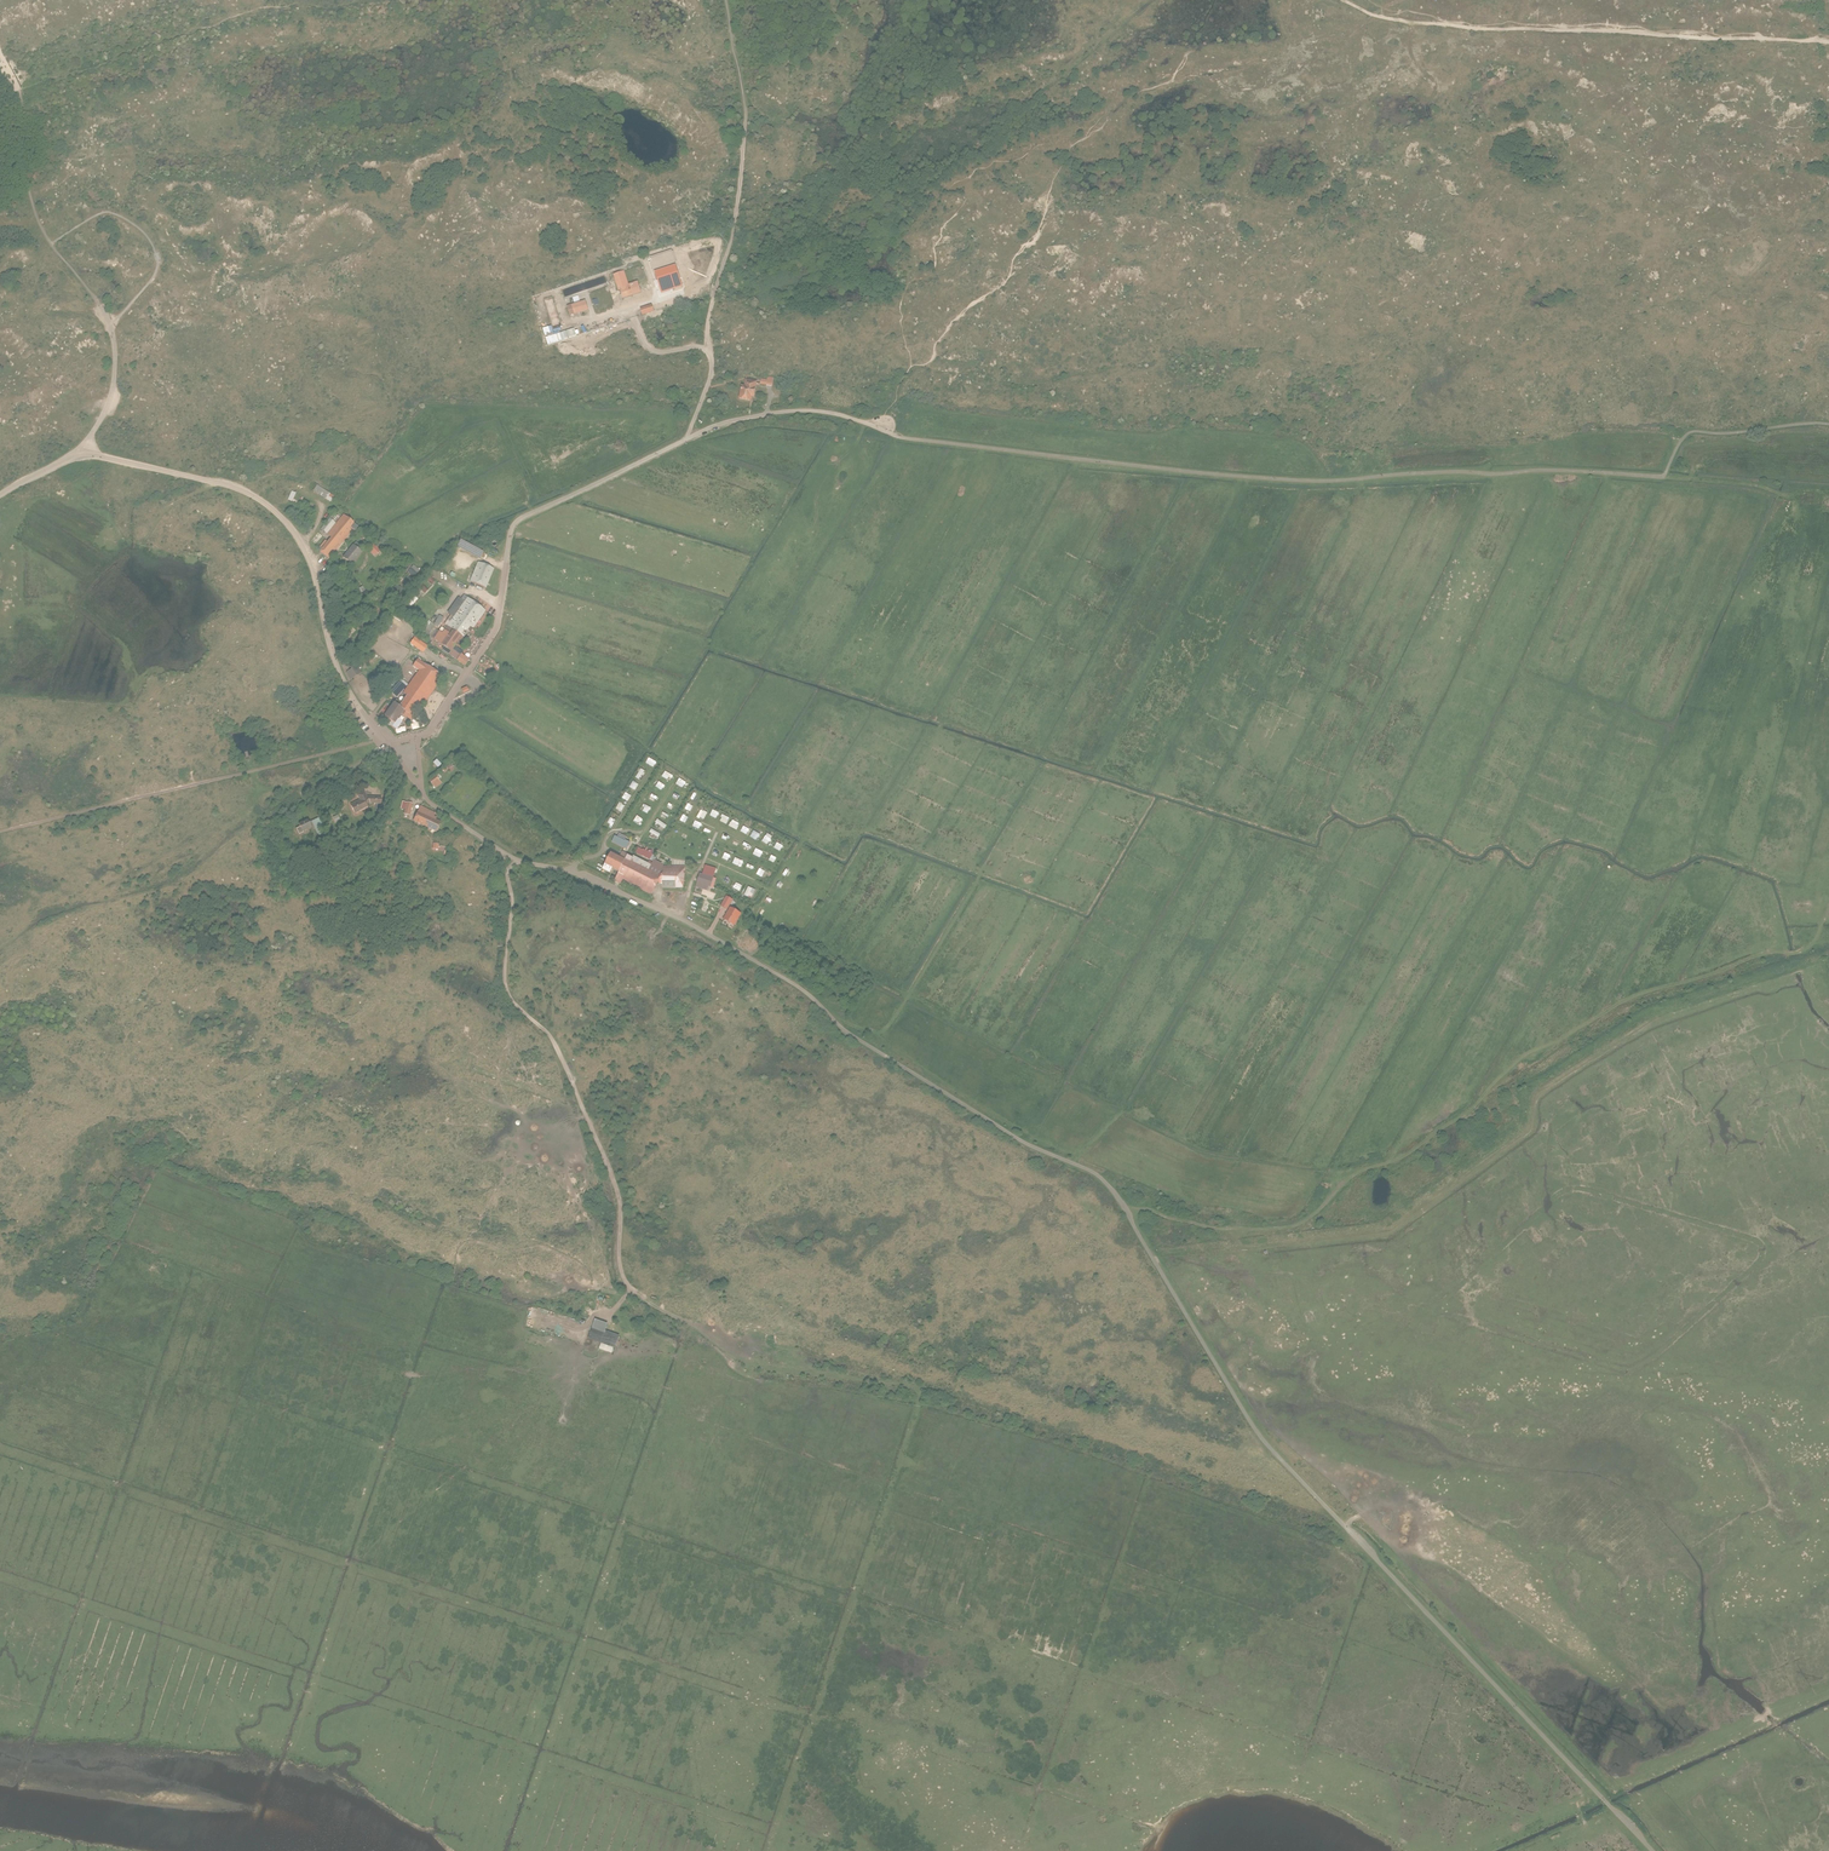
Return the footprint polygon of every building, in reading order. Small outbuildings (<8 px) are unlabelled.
[(620,1338),(592,1328),(587,1340),(615,1350),(620,1338)]
